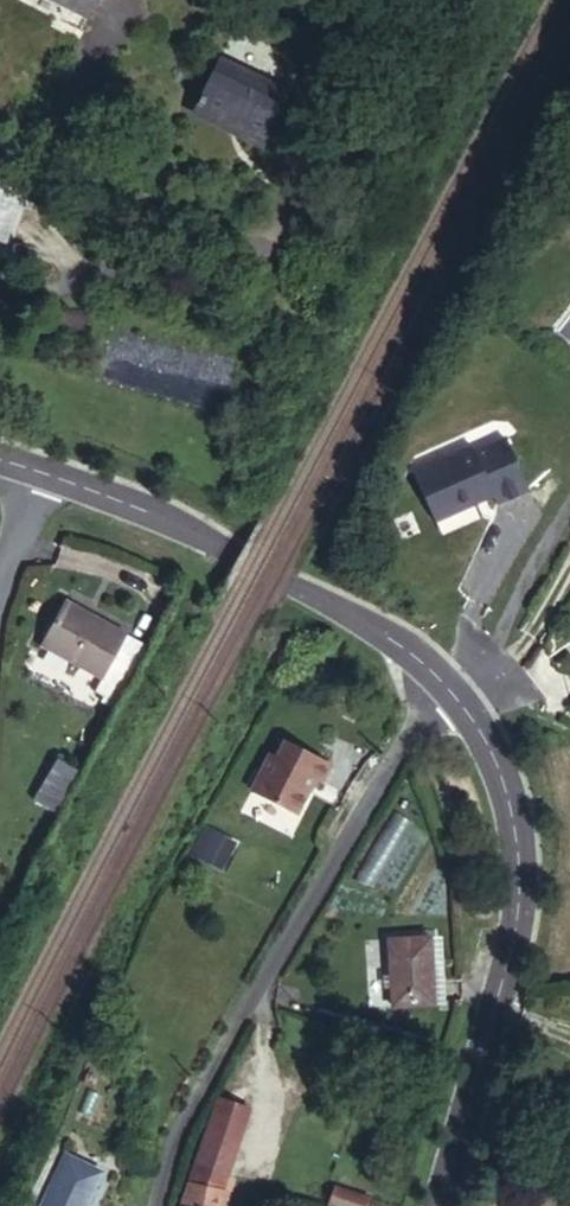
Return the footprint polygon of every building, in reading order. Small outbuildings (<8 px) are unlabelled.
[(86,20),(87,18),(97,0),(48,0),(86,20)] [(194,114),(259,146),(286,94),(220,61),(194,114)] [(4,241),(21,187),(0,180),(0,240),(4,241)] [(89,311),(47,314),(46,322),(46,331),(90,330),(89,311)] [(46,322),(47,314),(14,314),(15,323),(46,322)] [(469,437),(408,462),(429,512),(473,494),(471,492),(487,485),(491,496),(524,482),(502,430),(471,442),(469,437)] [(64,602),(41,647),(100,679),(124,635),(64,602)] [(324,778),(281,752),(271,769),(265,765),(244,799),(288,825),(307,792),(314,796),(324,778)] [(37,757),(30,770),(59,784),(66,771),(37,757)] [(95,830),(84,824),(77,836),(89,842),(95,830)] [(206,827),(194,859),(224,870),(236,839),(206,827)] [(387,940),(390,1005),(432,1003),(429,937),(387,940)] [(220,1099),(204,1143),(233,1153),(248,1109),(220,1099)] [(224,1193),(215,1190),(196,1186),(201,1171),(220,1177),(224,1179),(233,1153),(204,1143),(189,1184),(185,1184),(180,1205),(221,1205),(224,1193)] [(87,1205),(90,1205),(94,1205),(100,1193),(94,1190),(103,1174),(66,1157),(43,1205),(87,1205)] [(196,1186),(215,1190),(220,1177),(201,1171),(196,1186)] [(328,1204),(333,1205),(364,1205),(366,1199),(334,1187),(328,1204)]
